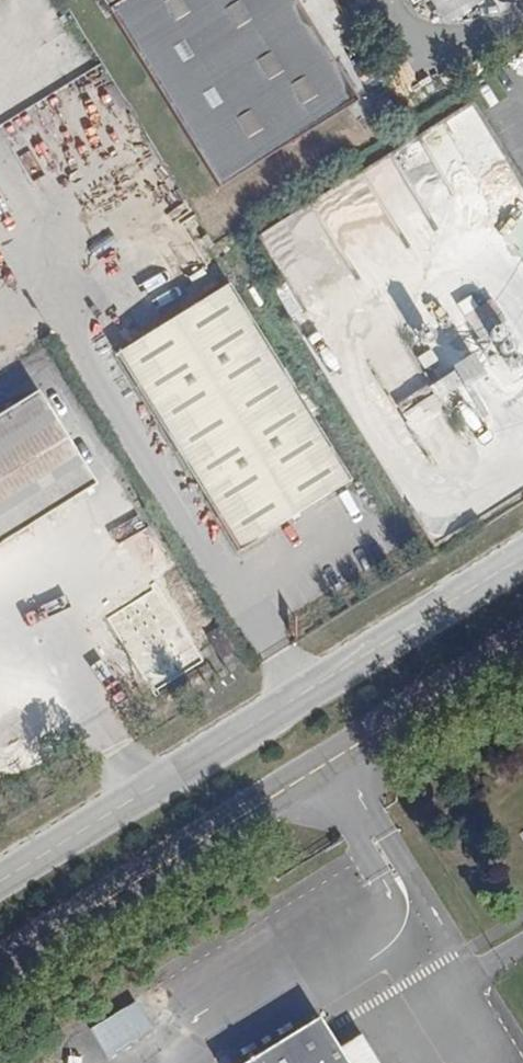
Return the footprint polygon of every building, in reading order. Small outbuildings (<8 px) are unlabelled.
[(220,183),(361,96),(301,0),(107,0),(220,183)] [(445,123),(426,134),(456,188),(475,177),(445,123)] [(299,396),(228,282),(119,351),(242,550),(352,481),(315,423),(299,396)] [(299,396),(315,423),(328,415),(310,388),(299,396)] [(37,392),(0,415),(0,543),(96,485),(37,392)] [(246,1062),(349,1062),(339,1046),(322,1017),(246,1062)] [(339,1046),(349,1062),(381,1062),(363,1033),(339,1046)]
